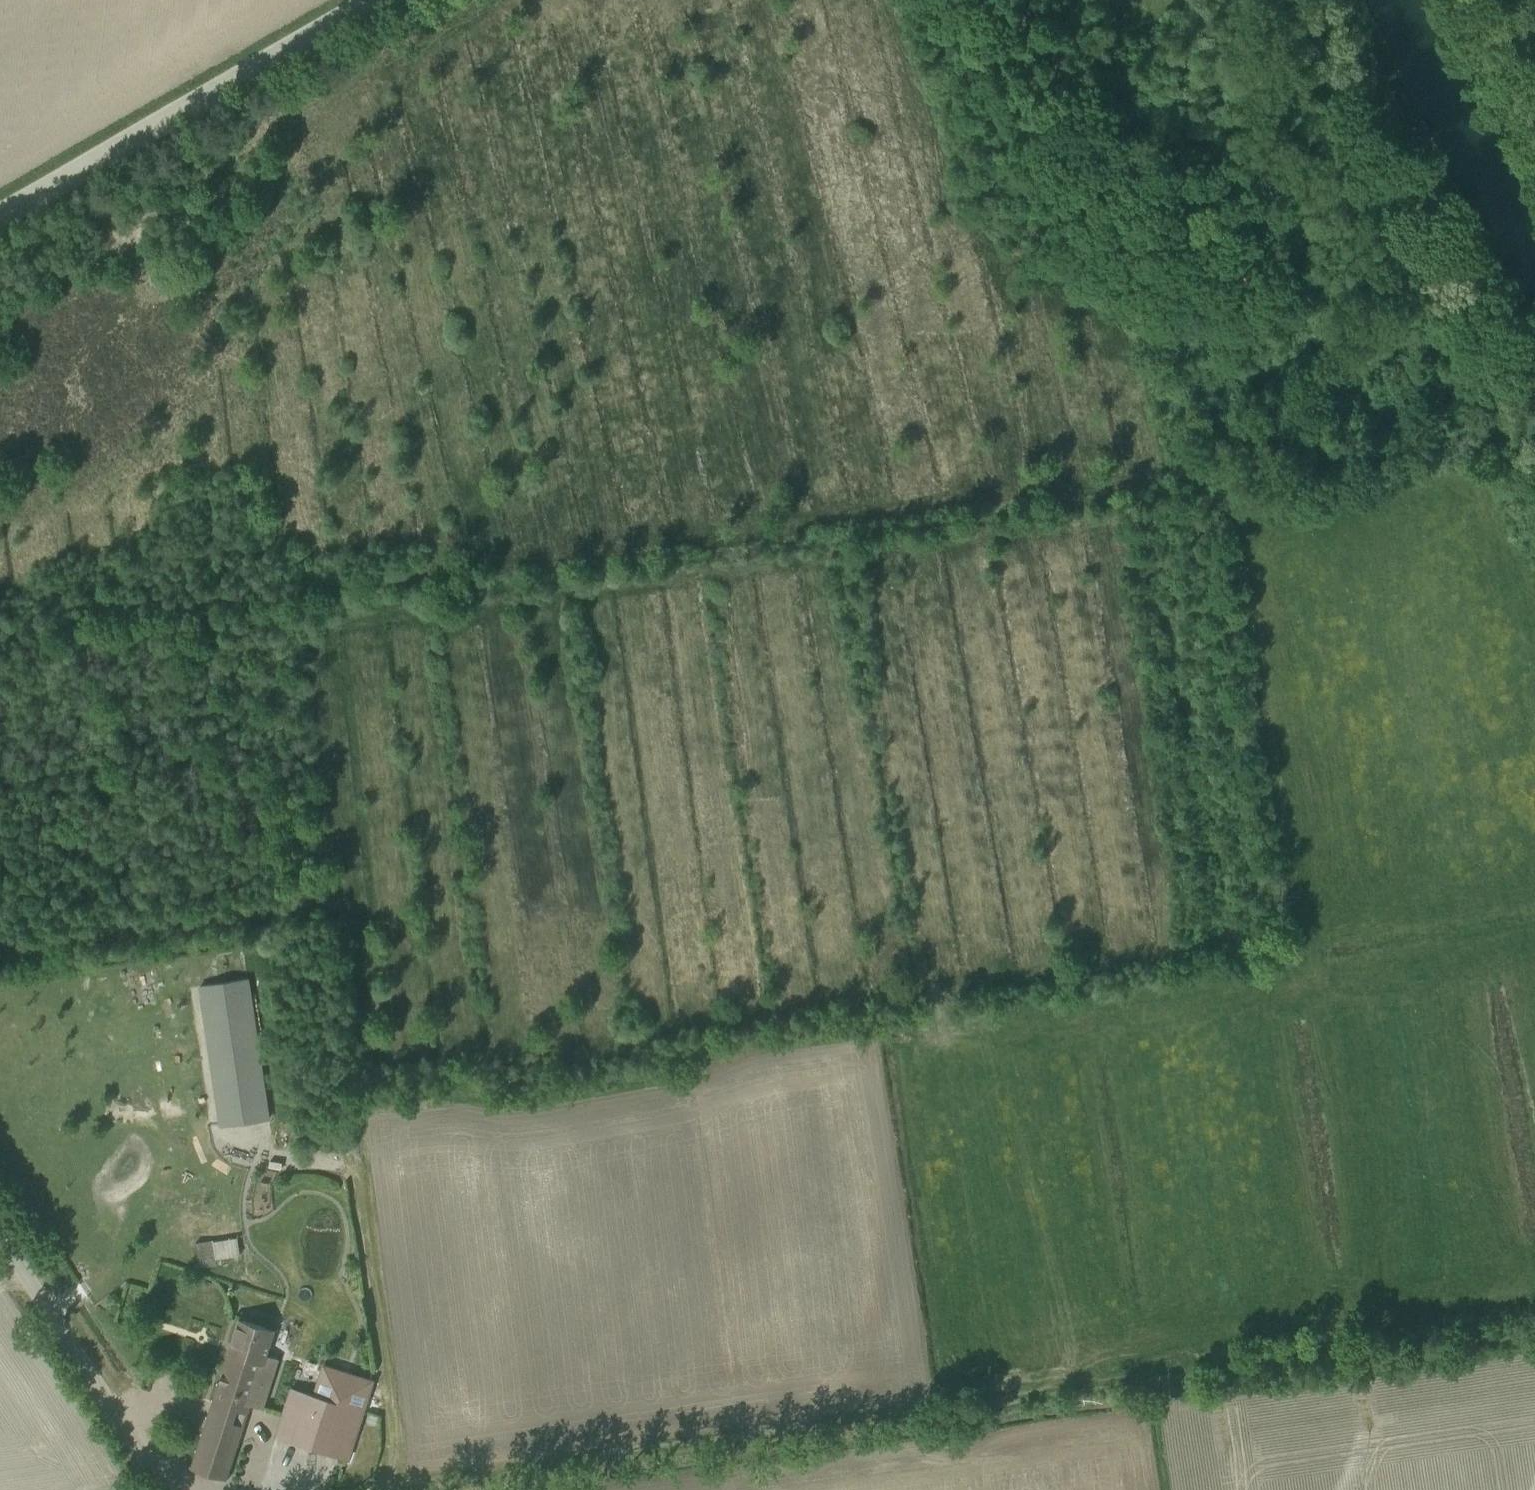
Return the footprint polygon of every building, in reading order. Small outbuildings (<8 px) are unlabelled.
[(220,1126),(268,1119),(248,980),(199,987),(220,1126)] [(239,1256),(236,1239),(213,1242),(213,1240),(195,1243),(199,1268),(216,1265),(216,1260),(239,1256)] [(191,1469),(225,1480),(250,1405),(263,1409),(279,1359),(267,1355),(275,1330),(239,1318),(191,1469)] [(291,1388),(275,1437),(348,1460),(374,1381),(323,1364),(313,1395),(291,1388)]
